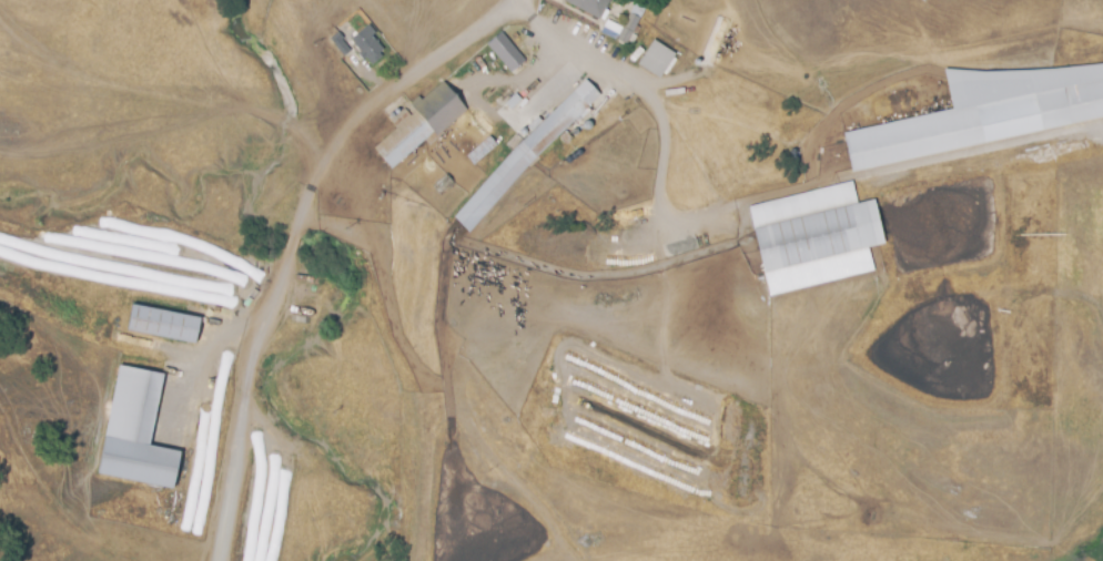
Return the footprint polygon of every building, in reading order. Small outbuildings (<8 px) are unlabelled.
[(565,1),(565,0),(611,0),(600,20),(565,1)] [(617,41),(638,0),(643,0),(649,3),(626,45),(617,41)] [(353,40),(370,26),(376,33),(373,37),(384,50),(381,52),(383,55),(372,64),(353,40)] [(345,57),(331,41),(340,33),(344,38),(342,40),(351,51),(345,57)] [(503,33),(526,61),(522,64),(524,67),(515,75),(488,44),(503,33)] [(655,41),(677,54),(661,79),(639,64),(655,41)] [(1060,67),(1102,62),(1102,123),(857,182),(846,134),(953,108),(943,69),(984,71),(1060,67)] [(444,83),(467,110),(431,143),(427,139),(392,170),(374,149),(397,129),(392,121),(405,109),(412,115),(416,112),(414,109),(444,83)] [(576,91),(590,105),(523,173),(472,232),(454,217),(505,160),(576,91)] [(496,146),(489,137),(465,154),(471,163),(496,146)] [(854,182),(860,205),(878,201),(889,245),(872,249),(878,272),(776,298),(752,208),(854,182)] [(133,306),(202,319),(196,345),(128,332),(133,306)] [(120,365),(164,375),(151,447),(163,449),(170,417),(188,420),(175,487),(101,473),(120,365)]
